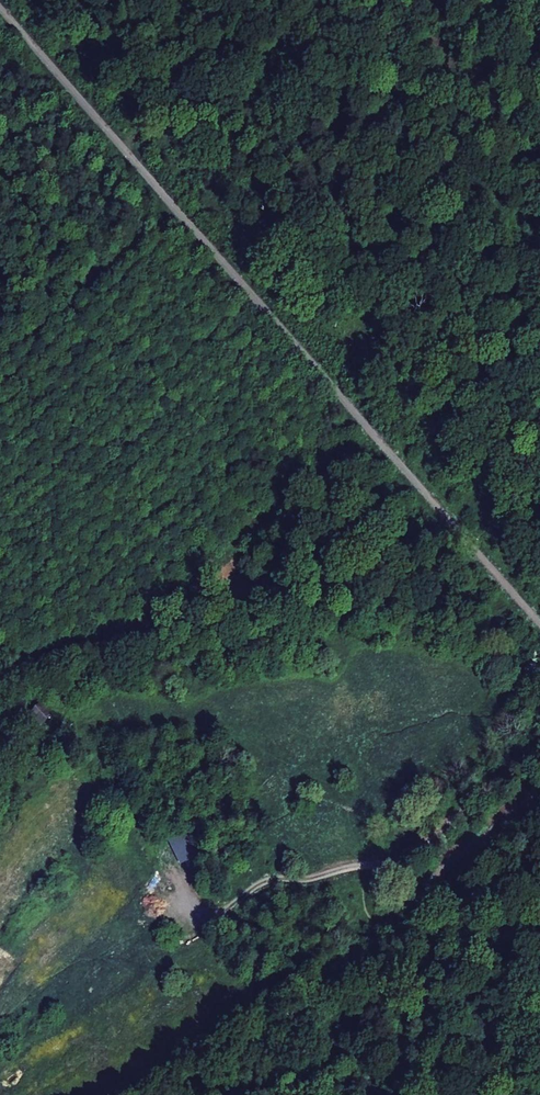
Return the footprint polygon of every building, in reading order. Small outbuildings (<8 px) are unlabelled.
[(180,833),(167,839),(180,865),(193,859),(180,833)]
